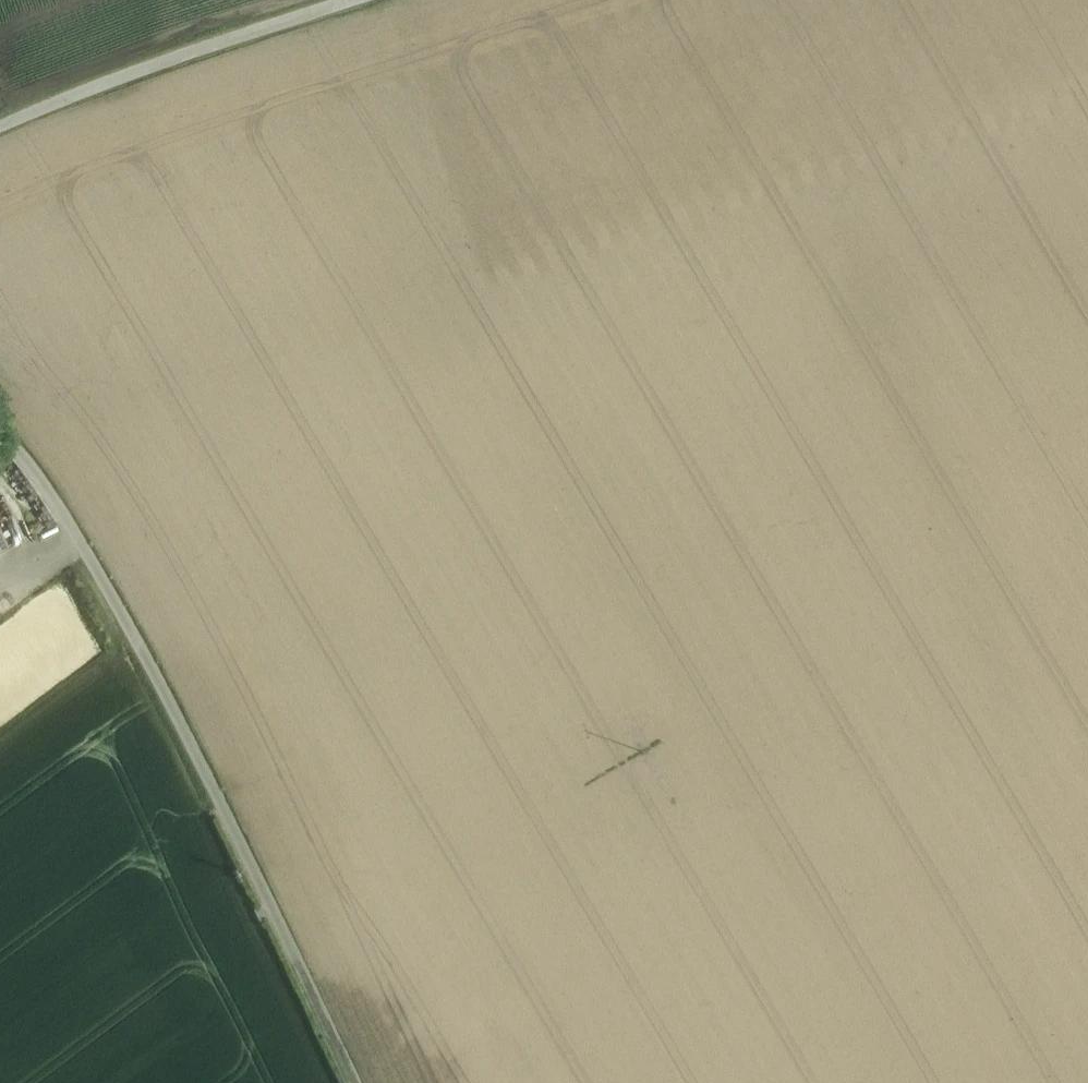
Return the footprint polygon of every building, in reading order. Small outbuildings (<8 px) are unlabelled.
[(9,548),(0,529),(0,552),(9,548)]
